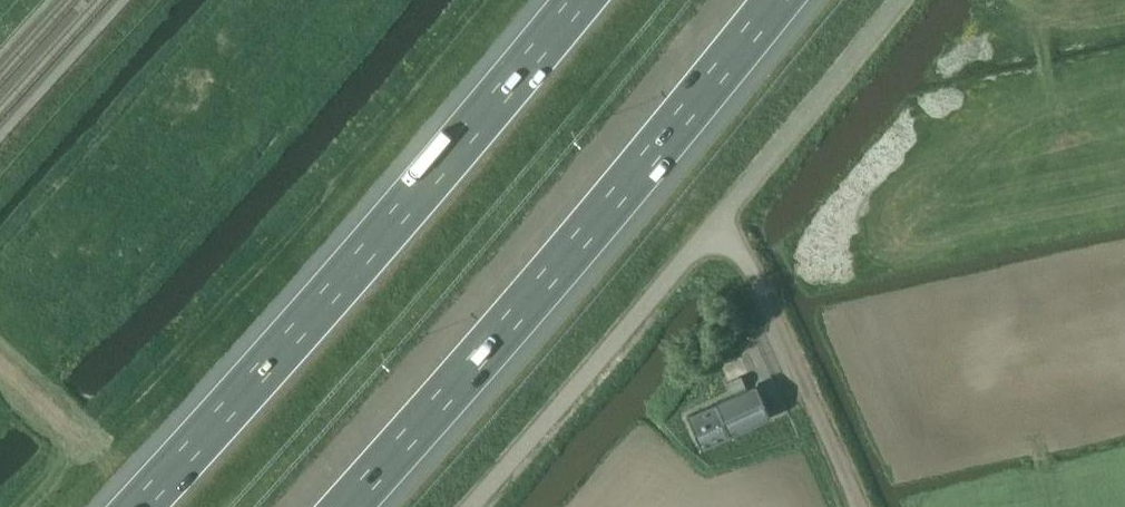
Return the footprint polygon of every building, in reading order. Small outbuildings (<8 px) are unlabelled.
[(701,446),(770,415),(756,384),(686,415),(700,446),(701,446)]
